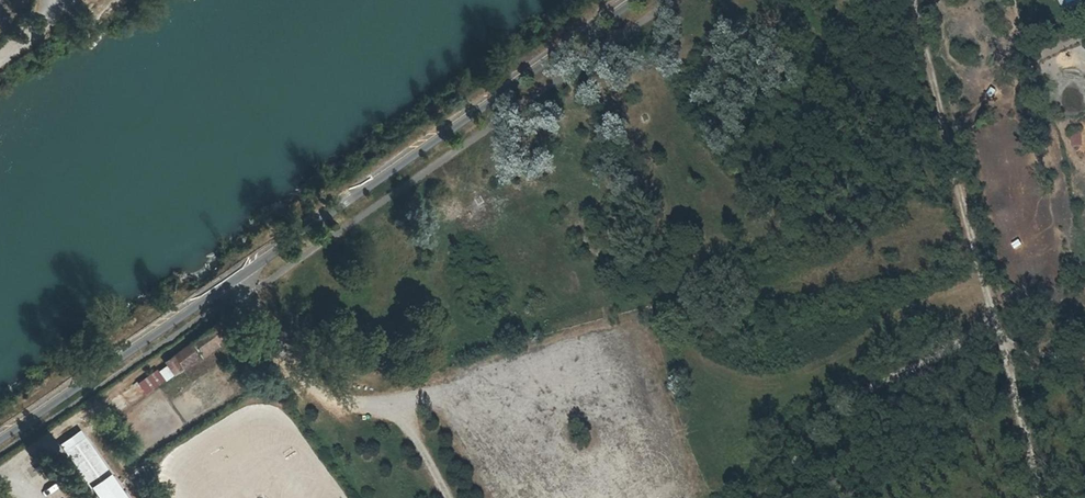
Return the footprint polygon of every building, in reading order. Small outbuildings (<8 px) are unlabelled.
[(221,322),(205,332),(212,343),(228,332),(221,322)] [(215,348),(212,343),(205,332),(189,343),(197,355),(199,358),(215,348)] [(197,355),(189,343),(108,400),(116,412),(197,355)] [(68,451),(100,497),(127,497),(86,439),(68,451)]
